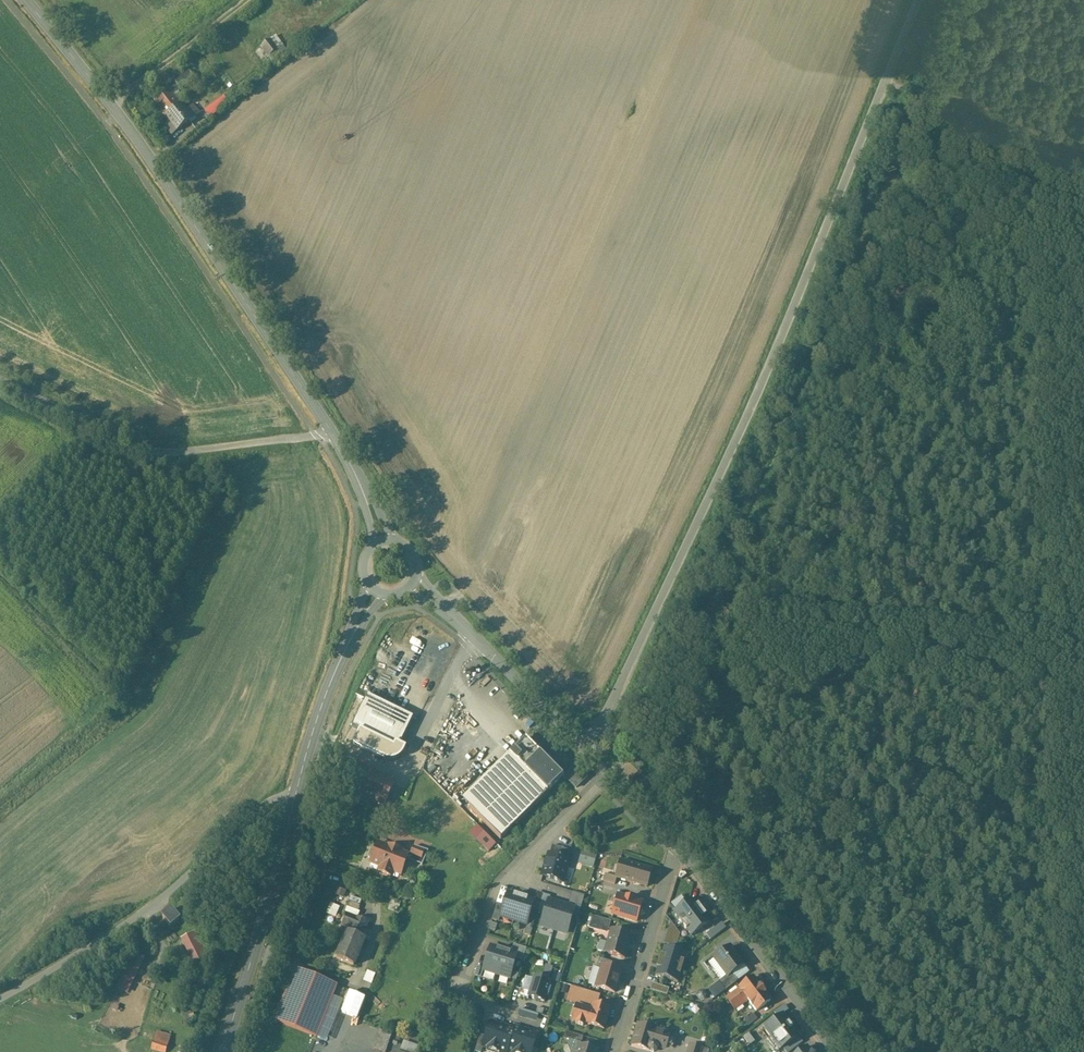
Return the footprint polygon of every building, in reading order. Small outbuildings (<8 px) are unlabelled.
[(281,35),(275,29),(265,37),(278,54),(293,42),(285,32),(281,35)] [(195,80),(188,69),(174,79),(182,91),(195,80)] [(159,108),(165,116),(181,104),(174,96),(178,92),(174,87),(153,104),(157,110),(159,108)] [(234,99),(228,92),(209,107),(215,115),(234,99)] [(187,111),(181,104),(165,116),(170,124),(166,128),(173,134),(199,113),(194,107),(187,111)] [(381,677),(390,657),(377,652),(369,672),(381,677)] [(413,718),(367,696),(352,727),(398,749),(413,718)] [(564,777),(525,738),(509,755),(547,793),(564,777)] [(547,793),(509,755),(463,801),(500,840),(547,793)] [(394,781),(348,763),(343,777),(354,781),(350,793),(384,807),(394,781)] [(476,825),(469,832),(488,851),(495,844),(476,825)] [(400,851),(390,847),(389,849),(378,844),(377,848),(373,847),(368,858),(372,859),(371,863),(382,868),(380,872),(390,876),(392,872),(400,875),(408,856),(400,853),(400,851)] [(428,851),(414,846),(410,858),(423,863),(428,851)] [(570,851),(552,846),(549,854),(567,860),(570,851)] [(593,868),(596,857),(583,853),(579,864),(593,868)] [(549,854),(548,854),(542,876),(562,882),(569,861),(567,860),(549,854)] [(635,865),(620,861),(615,876),(617,877),(631,881),(635,865)] [(652,870),(635,865),(631,881),(630,882),(647,887),(652,870)] [(615,876),(605,874),(603,881),(615,884),(617,877),(615,876)] [(615,892),(608,912),(634,920),(640,900),(615,892)] [(514,921),(521,897),(508,893),(504,906),(500,917),(514,921)] [(532,908),(534,909),(535,903),(540,905),(544,895),(537,893),(534,901),(532,908)] [(692,937),(712,922),(692,895),(672,910),(692,937)] [(534,901),(521,897),(514,921),(527,925),(532,908),(534,901)] [(554,930),(562,905),(549,901),(541,926),(554,930)] [(338,916),(340,905),(330,902),(327,914),(338,916)] [(498,916),(497,922),(499,922),(500,917),(504,906),(497,904),(494,915),(498,916)] [(574,909),(562,905),(554,930),(567,934),(574,909)] [(175,915),(171,910),(167,914),(162,917),(167,923),(171,927),(179,920),(175,915)] [(357,918),(347,914),(342,925),(353,930),(357,918)] [(611,921),(592,916),(589,928),(607,933),(611,921)] [(367,922),(357,918),(353,930),(351,934),(362,939),(364,934),(362,933),(367,922)] [(195,930),(180,938),(192,963),(208,955),(195,930)] [(631,935),(612,930),(605,953),(625,959),(628,950),(627,950),(631,935)] [(351,934),(348,933),(337,959),(354,966),(364,940),(362,939),(351,934)] [(652,973),(677,980),(685,952),(660,945),(652,973)] [(504,951),(491,947),(483,971),(496,975),(504,951)] [(730,947),(714,959),(727,976),(731,973),(743,964),(730,947)] [(517,955),(504,951),(496,975),(510,979),(517,955)] [(618,964),(600,959),(597,969),(601,970),(602,966),(616,971),(618,964)] [(616,971),(602,966),(601,970),(596,987),(615,993),(621,972),(616,971)] [(337,986),(296,969),(275,1021),(316,1037),(337,986)] [(369,990),(376,973),(368,970),(360,987),(369,990)] [(727,976),(719,982),(725,990),(737,981),(731,973),(727,976)] [(529,992),(527,997),(529,998),(545,1003),(547,995),(549,995),(551,988),(549,988),(551,982),(534,976),(529,992)] [(771,1000),(754,977),(739,988),(739,989),(726,999),(734,1010),(747,1000),(756,1011),(771,1000)] [(601,996),(571,986),(567,1001),(592,1008),(593,1004),(598,1006),(601,996)] [(527,997),(529,992),(521,990),(518,997),(529,1000),(529,998),(527,997)] [(590,1013),(578,1010),(579,1007),(578,1007),(574,1020),(577,1024),(583,1026),(587,1024),(604,1029),(610,1009),(598,1006),(593,1004),(592,1008),(590,1013)] [(536,1021),(538,1014),(520,1008),(518,1015),(536,1021)] [(782,1015),(764,1029),(771,1038),(773,1036),(782,1049),(788,1045),(798,1037),(799,1036),(782,1015)] [(513,1030),(491,1023),(483,1047),(499,1051),(507,1051),(513,1030)] [(171,1033),(141,1025),(138,1036),(147,1039),(145,1047),(165,1051),(166,1051),(171,1033)] [(667,1034),(656,1030),(655,1029),(655,1030),(638,1025),(632,1046),(648,1050),(648,1051),(649,1051),(651,1045),(663,1049),(667,1034)] [(513,1030),(507,1051),(532,1051),(533,1049),(537,1035),(514,1028),(513,1030)] [(372,1049),(380,1051),(385,1051),(392,1034),(379,1029),(372,1049)] [(716,1041),(723,1046),(728,1039),(720,1034),(716,1041)] [(798,1037),(788,1045),(792,1050),(802,1042),(798,1037)] [(420,1045),(404,1039),(401,1049),(410,1051),(417,1051),(420,1045)] [(690,1044),(687,1051),(701,1051),(702,1047),(690,1044)]
